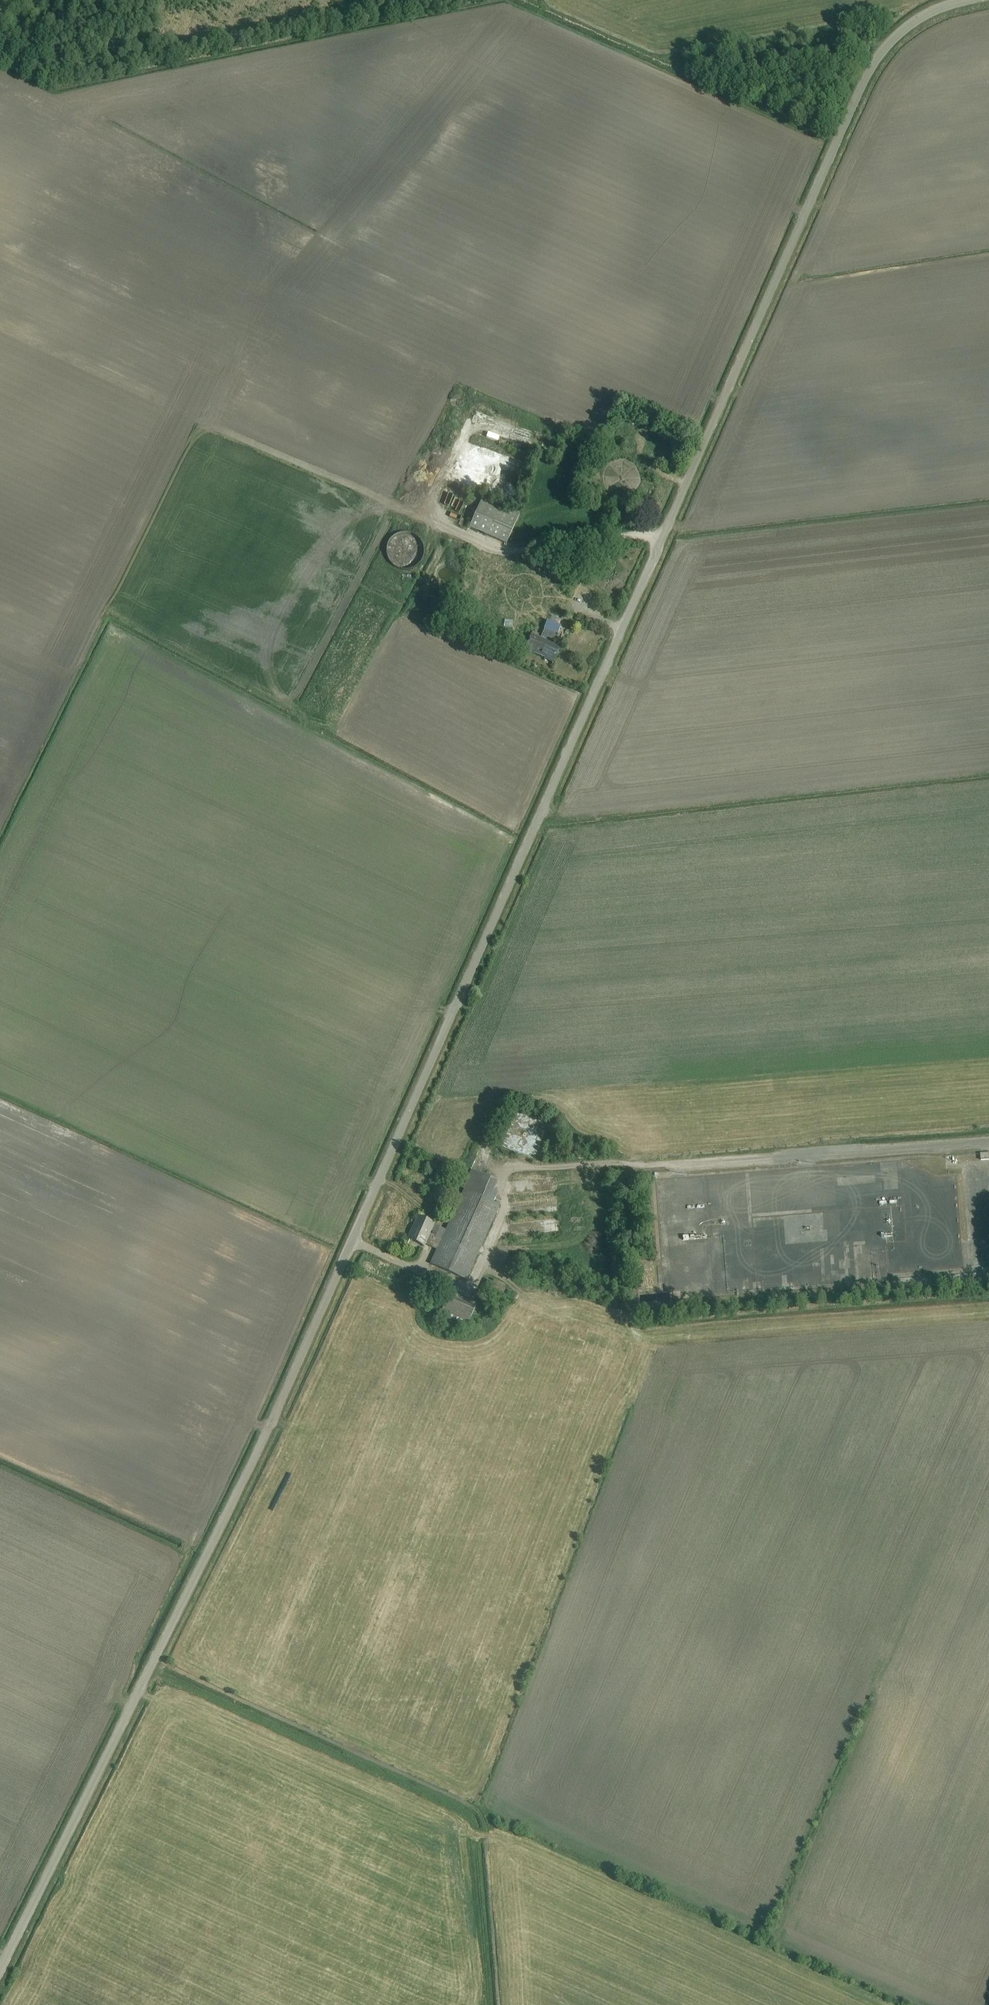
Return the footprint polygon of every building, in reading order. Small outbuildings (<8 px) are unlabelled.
[(470,529),(506,544),(519,514),(483,499),(470,529)] [(390,549),(395,550),(392,563),(419,569),(425,536),(394,530),(390,549)] [(561,647),(549,642),(552,634),(556,636),(560,627),(547,621),(544,629),(544,630),(540,639),(532,636),(526,651),(554,662),(561,647)] [(438,1248),(432,1264),(471,1278),(499,1203),(495,1202),(498,1194),(494,1192),(499,1178),(472,1168),(450,1227),(418,1215),(409,1238),(438,1248)] [(806,1227),(811,1230),(814,1226),(811,1224),(814,1220),(801,1212),(797,1218),(801,1220),(798,1224),(804,1228),(806,1227)] [(463,1320),(470,1307),(449,1297),(443,1309),(455,1314),(454,1316),(463,1320)]
